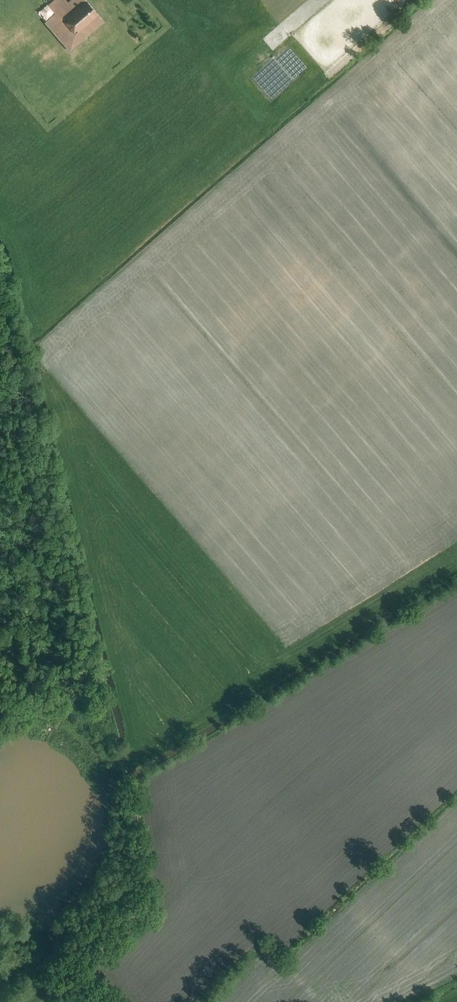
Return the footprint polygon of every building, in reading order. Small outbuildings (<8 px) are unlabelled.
[(54,2),(42,13),(50,22),(43,28),(52,39),(49,41),(54,48),(58,45),(67,56),(75,49),(71,45),(85,33),(89,37),(98,29),(74,1),(62,12),(54,2)]
